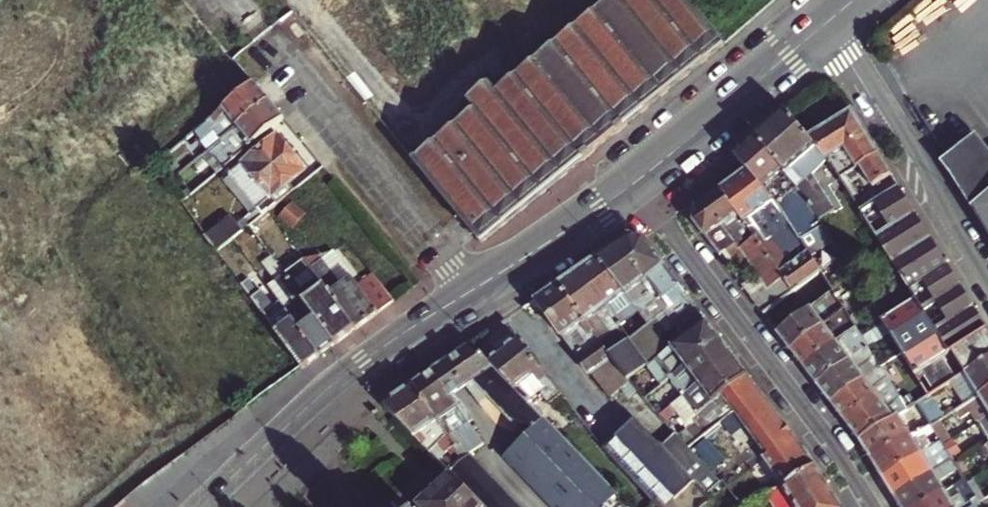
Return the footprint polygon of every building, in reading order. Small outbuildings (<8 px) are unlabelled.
[(414,162),(478,241),(722,43),(686,0),(611,0),(414,162)] [(194,132),(207,148),(269,99),(255,83),(239,96),(226,107),(194,132)] [(221,165),(224,163),(270,126),(283,116),(269,99),(207,148),(221,165)] [(852,109),(810,137),(828,160),(834,167),(840,177),(859,165),(872,185),(892,172),(852,109)] [(787,152),(810,137),(783,110),(752,136),(774,159),(787,152)] [(295,189),(289,181),(305,168),(270,126),(224,163),(262,213),(267,209),(295,189)] [(753,168),(774,159),(752,136),(731,153),(747,171),(748,170),(753,168)] [(978,136),(944,161),(987,230),(987,147),(978,136)] [(799,188),(820,222),(835,211),(812,176),(828,160),(810,137),(787,152),(774,159),(799,188)] [(822,225),(820,222),(799,188),(774,159),(753,168),(748,170),(782,212),(786,218),(799,239),(822,225)] [(748,170),(747,171),(729,183),(721,189),(756,237),(755,238),(793,292),(808,280),(819,272),(807,252),(792,262),(768,229),(786,218),(782,212),(748,170)] [(931,235),(899,185),(873,201),(889,226),(876,234),(892,260),(931,235)] [(756,237),(721,189),(696,206),(695,224),(718,255),(729,247),(740,261),(745,257),(765,285),(750,296),(763,314),(793,292),(755,238),(756,237)] [(909,287),(922,279),(935,300),(962,283),(931,235),(892,260),(904,279),(909,287)] [(644,239),(628,236),(620,241),(670,306),(687,294),(644,239)] [(670,306),(620,241),(596,257),(648,325),(630,338),(649,363),(667,350),(680,340),(707,320),(687,294),(670,306)] [(335,340),(354,326),(310,266),(303,257),(283,271),(292,282),(335,340)] [(596,257),(578,270),(630,338),(648,325),(596,257)] [(310,266),(354,326),(394,297),(374,273),(359,285),(352,276),(338,286),(318,260),(310,266)] [(630,338),(578,270),(558,284),(600,340),(615,329),(618,333),(603,344),(610,353),(630,338)] [(317,353),(335,340),(292,282),(283,271),(267,283),(317,353)] [(763,314),(779,334),(833,293),(829,287),(819,272),(808,280),(793,292),(763,314)] [(301,365),(317,353),(267,283),(250,294),(301,365)] [(935,300),(948,320),(935,328),(949,351),(987,328),(987,325),(962,283),(935,300)] [(558,284),(535,299),(591,372),(611,395),(622,386),(629,396),(638,390),(629,378),(610,353),(603,344),(600,340),(558,284)] [(779,334),(791,351),(824,327),(835,318),(826,305),(836,298),(833,293),(779,334)] [(928,395),(950,380),(951,380),(966,371),(987,357),(987,328),(949,351),(935,328),(916,298),(881,319),(882,321),(888,330),(914,372),(928,395)] [(649,363),(663,383),(720,338),(707,320),(680,340),(667,350),(649,363)] [(859,335),(865,344),(888,330),(882,321),(859,335)] [(791,351),(804,369),(838,345),(824,327),(791,351)] [(804,369),(816,384),(869,350),(865,344),(859,335),(857,331),(838,345),(804,369)] [(560,393),(513,333),(498,345),(502,350),(488,361),(527,401),(539,391),(548,403),(560,393)] [(649,363),(630,338),(610,353),(629,378),(649,363)] [(720,338),(663,383),(676,401),(734,356),(720,338)] [(527,401),(488,361),(471,343),(443,362),(432,369),(449,397),(454,393),(464,408),(471,404),(476,400),(467,386),(474,381),(486,394),(526,435),(504,456),(554,506),(603,506),(616,494),(527,401)] [(816,384),(831,404),(864,380),(880,369),(880,367),(869,350),(816,384)] [(701,435),(734,410),(760,390),(734,356),(676,401),(690,420),(701,435)] [(979,393),(987,388),(987,357),(966,371),(951,380),(965,402),(979,393)] [(432,369),(413,382),(463,459),(449,473),(451,474),(460,484),(474,499),(492,477),(480,464),(469,452),(483,443),(468,423),(472,420),(464,408),(454,393),(449,397),(432,369)] [(831,404),(845,422),(877,398),(891,387),(885,379),(886,378),(880,369),(864,380),(831,404)] [(902,380),(916,402),(928,395),(914,372),(902,380)] [(467,386),(476,400),(486,394),(474,381),(467,386)] [(463,459),(413,382),(383,403),(449,473),(463,459)] [(845,422),(859,441),(892,419),(896,416),(906,409),(893,391),(891,387),(877,398),(845,422)] [(978,420),(987,414),(987,388),(979,393),(965,402),(976,421),(978,420)] [(760,390),(734,410),(767,455),(763,457),(784,485),(816,465),(760,390)] [(933,419),(948,413),(939,391),(924,398),(933,419)] [(987,435),(987,414),(978,420),(987,435)] [(859,441),(871,460),(908,438),(896,416),(892,419),(859,441)] [(603,448),(657,504),(660,506),(698,506),(709,497),(708,495),(721,482),(687,444),(672,458),(634,418),(603,448)] [(930,424),(933,430),(940,426),(937,420),(930,424)] [(871,460),(884,480),(921,456),(935,447),(941,443),(933,430),(930,424),(924,428),(908,438),(871,460)] [(950,457),(941,443),(935,447),(944,460),(950,457)] [(884,480),(895,497),(932,474),(921,456),(884,480)] [(901,506),(919,506),(944,490),(938,483),(958,470),(953,461),(932,474),(895,497),(901,506)] [(784,485),(760,500),(764,506),(842,506),(816,465),(784,485)] [(474,499),(460,484),(451,474),(414,506),(482,506),(474,499)] [(492,477),(474,499),(482,506),(521,506),(492,477)] [(969,501),(975,497),(965,482),(963,478),(944,490),(919,506),(959,506),(969,501)] [(603,506),(629,506),(616,494),(603,506)] [(975,497),(969,501),(972,506),(971,506),(981,506),(975,497)]
